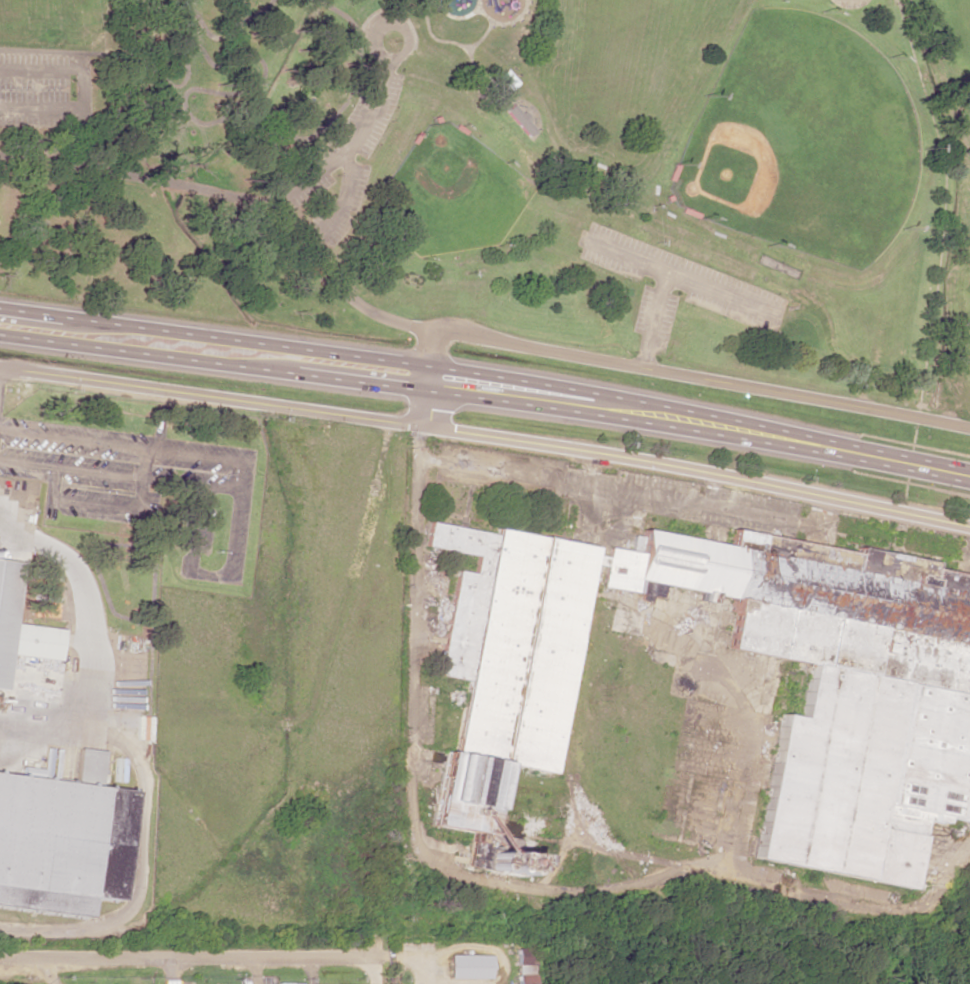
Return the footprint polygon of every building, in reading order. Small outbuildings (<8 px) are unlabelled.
[(603,566),(601,584),(732,595),(727,653),(822,661),(726,864),(915,881),(920,819),(965,822),(969,811),(969,570),(426,523),(424,549),(474,553),(473,573),(457,572),(435,828),(470,831),(466,868),(509,872),(509,861),(499,856),(490,855),(496,862),(487,861),(495,767),(559,772),(576,564),(603,566)] [(4,696),(8,655),(58,660),(62,629),(12,624),(18,561),(0,559),(0,696),(4,696)] [(661,586),(649,584),(647,595),(658,597),(661,586)] [(87,916),(89,898),(118,901),(130,791),(99,787),(103,751),(77,748),(74,780),(0,773),(0,907),(87,916)] [(517,973),(534,973),(534,949),(517,948),(517,973)] [(491,955),(448,955),(448,978),(490,979),(491,955)] [(517,975),(517,983),(534,983),(534,975),(517,975)]
